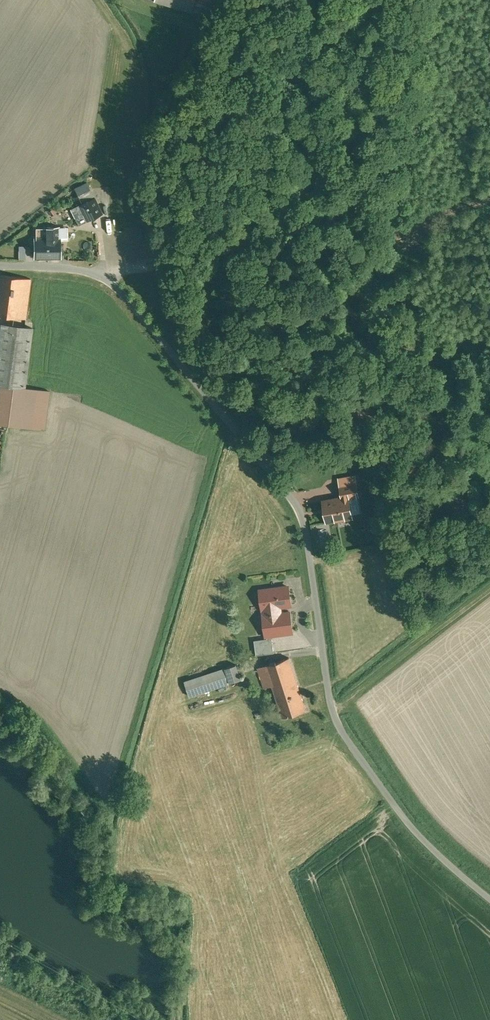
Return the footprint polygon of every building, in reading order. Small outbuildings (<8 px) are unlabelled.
[(95,198),(81,205),(88,221),(103,214),(95,198)] [(59,228),(48,228),(48,231),(37,231),(37,240),(59,240),(59,228)] [(37,240),(36,240),(36,257),(60,257),(60,240),(59,240),(37,240)] [(1,275),(0,280),(0,315),(17,318),(23,278),(1,275)] [(23,278),(17,318),(25,319),(31,279),(23,278)] [(2,324),(0,339),(0,385),(2,385),(24,388),(24,387),(32,328),(2,324)] [(2,385),(0,396),(0,423),(44,429),(49,391),(24,387),(24,388),(2,385)] [(357,488),(341,491),(343,498),(358,496),(357,488)] [(339,498),(322,501),(327,534),(345,531),(339,498)] [(287,585),(258,589),(264,635),(292,632),(290,612),(280,613),(280,606),(290,604),(287,585)] [(272,638),(254,640),(255,654),(273,652),(272,638)] [(289,658),(258,668),(265,688),(272,686),(274,691),(298,684),(289,658)] [(236,665),(184,681),(189,695),(241,679),(236,665)] [(298,684),(274,691),(283,716),(306,709),(298,684)]
